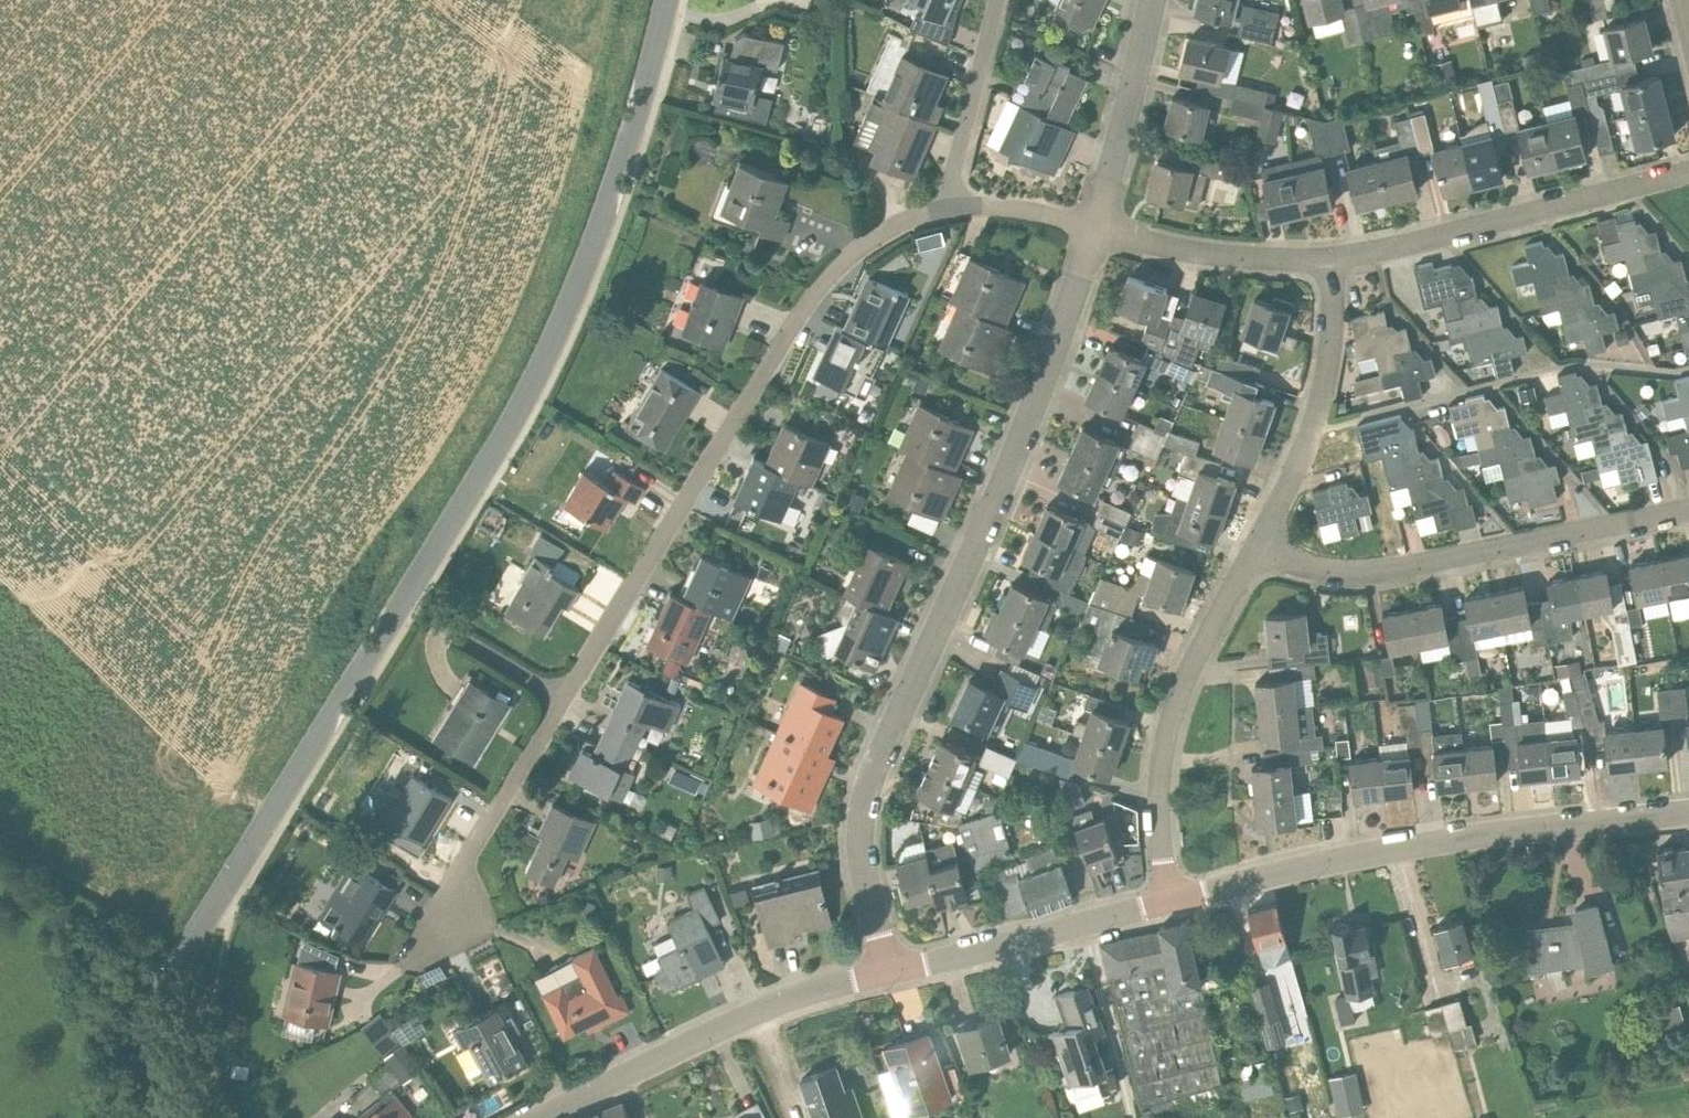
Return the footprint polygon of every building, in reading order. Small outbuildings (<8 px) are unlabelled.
[(926,7),(924,12),(922,16),(916,14),(909,28),(937,40),(957,0),(910,0),(926,7)] [(1060,3),(1057,7),(1069,13),(1066,17),(1069,24),(1081,30),(1088,27),(1089,23),(1093,25),(1105,0),(1054,0),(1060,3)] [(1275,29),(1269,28),(1273,11),(1237,2),(1237,0),(1199,0),(1196,11),(1241,22),(1238,35),(1272,43),(1275,29)] [(1356,6),(1355,0),(1344,0),(1341,1),(1341,0),(1307,0),(1312,20),(1342,12),(1350,43),(1364,40),(1355,6),(1356,6)] [(1412,0),(1368,0),(1369,2),(1356,6),(1355,6),(1364,40),(1396,32),(1391,13),(1414,7),(1412,0)] [(1460,0),(1412,0),(1414,7),(1421,35),(1435,32),(1430,11),(1461,3),(1460,0)] [(1478,26),(1504,19),(1500,0),(1471,0),(1478,26)] [(1533,15),(1550,11),(1548,0),(1530,0),(1533,15)] [(1590,1),(1594,16),(1607,13),(1603,0),(1590,0),(1590,1)] [(1635,69),(1631,56),(1653,50),(1644,18),(1606,28),(1614,59),(1571,70),(1574,84),(1582,82),(1608,75),(1635,69)] [(777,70),(784,42),(744,32),(735,37),(730,57),(725,56),(714,99),(753,108),(763,66),(777,70)] [(888,48),(906,56),(912,44),(894,36),(888,48)] [(1233,97),(1236,85),(1244,52),(1190,38),(1181,71),(1200,76),(1197,88),(1233,97)] [(889,103),(936,123),(943,107),(935,104),(948,75),(906,56),(905,58),(895,54),(885,74),(896,79),(885,101),(889,103)] [(1551,70),(1564,67),(1561,55),(1548,58),(1551,70)] [(1023,104),(1066,125),(1088,79),(1038,56),(1027,80),(1033,82),(1023,104)] [(1542,56),(1524,61),(1527,73),(1545,68),(1542,56)] [(1452,66),(1433,70),(1437,87),(1455,83),(1452,66)] [(1635,69),(1608,75),(1582,82),(1586,97),(1615,89),(1623,87),(1630,115),(1667,106),(1659,76),(1638,81),(1635,69)] [(1491,131),(1504,128),(1494,88),(1492,79),(1478,82),(1487,119),(1484,120),(1477,123),(1462,135),(1463,143),(1474,186),(1503,178),(1492,136),(1491,131)] [(1574,114),(1576,114),(1589,111),(1586,97),(1582,82),(1574,84),(1567,86),(1574,114)] [(1233,98),(1265,106),(1268,92),(1237,84),(1233,98)] [(1520,128),(1508,84),(1494,88),(1504,128),(1505,132),(1519,129),(1520,128)] [(1268,92),(1265,106),(1273,108),(1277,94),(1268,92)] [(1202,136),(1209,106),(1174,97),(1167,127),(1202,136)] [(1265,106),(1233,98),(1230,111),(1261,119),(1265,106)] [(936,123),(889,103),(881,121),(867,113),(856,139),(917,167),(936,123)] [(1066,125),(1023,104),(1022,104),(1001,149),(1055,174),(1075,130),(1066,125)] [(1282,111),(1273,108),(1265,106),(1261,119),(1257,136),(1275,140),(1282,111)] [(1667,106),(1630,115),(1638,145),(1675,136),(1667,106)] [(1299,116),(1289,114),(1289,123),(1299,123),(1299,116)] [(1426,114),(1412,117),(1421,149),(1434,146),(1426,114)] [(1547,121),(1558,164),(1587,157),(1576,114),(1574,114),(1547,121)] [(1332,149),(1325,121),(1309,117),(1315,153),(1332,149)] [(1342,117),(1325,121),(1332,149),(1333,155),(1351,150),(1342,117)] [(1379,161),(1388,200),(1418,192),(1409,157),(1422,154),(1421,149),(1412,117),(1395,122),(1400,141),(1373,148),(1377,162),(1379,161)] [(812,119),(806,137),(823,142),(828,124),(812,119)] [(1547,121),(1520,128),(1519,129),(1530,171),(1558,164),(1547,121)] [(1609,126),(1594,129),(1600,155),(1615,151),(1609,126)] [(1474,186),(1463,143),(1434,150),(1445,193),(1474,186)] [(1192,171),(1211,176),(1215,161),(1187,154),(1184,168),(1158,161),(1150,194),(1184,202),(1192,171)] [(1292,163),(1294,173),(1303,212),(1333,205),(1322,156),(1292,163)] [(1215,161),(1211,176),(1229,180),(1232,165),(1215,161)] [(1379,161),(1377,162),(1349,169),(1358,207),(1388,200),(1379,161)] [(784,240),(791,221),(776,215),(789,181),(742,163),(733,185),(738,187),(728,212),(762,226),(760,231),(784,240)] [(1303,212),(1294,173),(1292,163),(1262,170),(1273,219),(1303,212)] [(1631,272),(1648,268),(1643,252),(1661,247),(1657,230),(1640,235),(1635,218),(1618,223),(1616,215),(1598,220),(1609,261),(1628,257),(1631,272)] [(1598,223),(1587,226),(1589,234),(1601,231),(1598,223)] [(931,232),(934,246),(945,243),(942,229),(931,232)] [(1534,280),(1538,296),(1555,292),(1551,275),(1570,270),(1565,252),(1547,257),(1543,241),(1525,246),(1529,261),(1512,267),(1517,285),(1534,280)] [(1658,301),(1673,297),(1669,280),(1686,276),(1682,259),(1665,263),(1661,247),(1643,252),(1648,268),(1631,272),(1635,290),(1654,286),(1658,301)] [(943,297),(960,304),(1006,325),(1026,281),(962,253),(943,297)] [(1442,304),(1446,320),(1464,315),(1460,299),(1477,294),(1473,277),(1471,277),(1461,266),(1453,268),(1452,265),(1435,269),(1433,262),(1415,267),(1425,308),(1442,304)] [(1555,292),(1538,296),(1542,313),(1560,309),(1564,325),(1581,320),(1577,304),(1595,299),(1590,281),(1574,286),(1570,270),(1551,275),(1555,292)] [(1673,297),(1658,301),(1662,318),(1677,315),(1681,330),(1688,328),(1688,286),(1686,276),(1669,280),(1673,297)] [(846,329),(886,347),(909,296),(869,277),(846,329)] [(1141,342),(1162,349),(1172,320),(1159,316),(1168,290),(1129,277),(1119,308),(1150,318),(1141,342)] [(725,347),(744,298),(703,281),(684,331),(725,347)] [(1175,360),(1192,367),(1199,346),(1213,351),(1219,332),(1215,331),(1224,303),(1195,293),(1187,318),(1174,314),(1172,320),(1162,349),(1171,357),(1175,360)] [(1485,327),(1502,323),(1498,305),(1481,310),(1477,294),(1460,299),(1464,315),(1446,320),(1452,343),(1464,340),(1466,349),(1471,348),(1489,343),(1485,327)] [(1292,315),(1295,304),(1275,297),(1272,305),(1256,299),(1244,333),(1263,340),(1266,349),(1281,354),(1290,349),(1293,350),(1297,338),(1282,332),(1288,314),(1292,315)] [(1577,304),(1581,320),(1564,325),(1568,342),(1585,338),(1589,354),(1607,349),(1605,334),(1621,329),(1616,310),(1599,315),(1595,299),(1577,304)] [(1006,325),(960,304),(940,349),(994,373),(1014,329),(1006,325)] [(1385,311),(1364,316),(1366,324),(1384,320),(1387,320),(1385,311)] [(1540,322),(1533,314),(1526,319),(1533,328),(1540,322)] [(1387,320),(1384,320),(1366,324),(1364,316),(1352,318),(1358,341),(1354,342),(1359,360),(1376,356),(1380,371),(1397,367),(1393,350),(1411,346),(1407,329),(1391,333),(1387,320)] [(1506,338),(1502,323),(1485,327),(1489,343),(1471,348),(1476,365),(1493,361),(1497,377),(1515,373),(1511,356),(1528,352),(1524,334),(1506,338)] [(886,347),(846,329),(837,325),(814,376),(864,398),(874,375),(873,375),(886,347)] [(1681,330),(1685,347),(1688,346),(1688,328),(1681,330)] [(1616,331),(1619,343),(1629,341),(1626,329),(1616,331)] [(1450,337),(1439,340),(1442,348),(1452,346),(1450,337)] [(1658,342),(1647,345),(1650,355),(1661,352),(1658,342)] [(1111,346),(1099,372),(1134,388),(1146,362),(1111,346)] [(1397,367),(1380,371),(1384,388),(1402,384),(1406,401),(1424,396),(1420,380),(1437,375),(1433,358),(1415,362),(1411,346),(1393,350),(1397,367)] [(1223,356),(1219,369),(1257,382),(1261,368),(1223,356)] [(1199,371),(1192,367),(1175,360),(1171,357),(1165,371),(1192,383),(1195,376),(1197,377),(1199,371)] [(1257,382),(1219,369),(1203,364),(1199,371),(1197,377),(1221,386),(1218,397),(1232,402),(1227,418),(1265,432),(1275,403),(1261,398),(1265,385),(1257,382)] [(666,449),(701,392),(662,369),(628,426),(645,436),(666,449)] [(1566,409),(1570,425),(1588,421),(1584,405),(1602,400),(1598,383),(1581,387),(1576,371),(1558,375),(1563,393),(1546,397),(1549,413),(1566,409)] [(1134,388),(1099,372),(1087,399),(1122,415),(1134,388)] [(932,381),(920,375),(915,385),(927,391),(932,381)] [(1676,380),(1680,397),(1663,401),(1667,419),(1684,415),(1688,429),(1688,377),(1676,380)] [(1534,387),(1520,390),(1522,401),(1536,398),(1534,387)] [(1475,433),(1479,449),(1496,444),(1492,428),(1510,423),(1506,408),(1489,413),(1484,394),(1466,399),(1466,401),(1449,405),(1457,437),(1475,433)] [(1178,396),(1174,404),(1181,408),(1185,399),(1178,396)] [(1610,433),(1628,429),(1623,412),(1606,416),(1602,400),(1584,405),(1588,421),(1570,425),(1571,428),(1574,437),(1575,442),(1591,438),(1596,453),(1613,449),(1610,433)] [(1337,402),(1339,413),(1347,412),(1346,401),(1337,402)] [(900,448),(909,451),(955,472),(975,428),(921,403),(900,448)] [(1647,405),(1638,412),(1643,418),(1652,411),(1647,405)] [(1427,419),(1428,424),(1440,421),(1439,416),(1427,419)] [(1401,451),(1418,447),(1414,430),(1397,434),(1393,417),(1375,422),(1379,439),(1361,443),(1366,460),(1383,456),(1387,472),(1405,468),(1401,451)] [(1265,432),(1227,418),(1216,448),(1255,461),(1265,432)] [(1168,434),(1154,428),(1140,422),(1134,435),(1162,447),(1163,444),(1168,434)] [(1492,428),(1496,444),(1479,449),(1482,461),(1483,466),(1500,461),(1504,478),(1522,473),(1518,457),(1536,452),(1532,437),(1515,441),(1510,423),(1492,428)] [(766,464),(801,480),(812,485),(831,444),(786,424),(777,444),(774,451),(772,450),(766,464)] [(1084,428),(1072,454),(1107,470),(1115,474),(1122,459),(1114,455),(1119,444),(1084,428)] [(1574,437),(1571,428),(1563,431),(1565,439),(1574,437)] [(1632,445),(1628,429),(1610,433),(1613,449),(1596,453),(1601,471),(1617,466),(1622,483),(1639,479),(1640,484),(1659,479),(1649,440),(1632,445)] [(1688,429),(1688,431),(1666,436),(1671,454),(1678,452),(1682,468),(1688,467),(1688,429)] [(1169,431),(1168,434),(1163,444),(1195,455),(1199,442),(1169,431)] [(1162,447),(1134,435),(1128,448),(1156,460),(1162,447)] [(1422,463),(1418,447),(1401,451),(1405,468),(1387,472),(1391,489),(1408,485),(1412,501),(1430,496),(1426,480),(1444,475),(1439,459),(1422,463)] [(1482,461),(1479,449),(1460,454),(1463,466),(1482,461)] [(955,472),(909,451),(888,495),(943,520),(963,476),(955,472)] [(1518,457),(1522,473),(1504,478),(1510,502),(1528,498),(1530,507),(1559,499),(1555,483),(1561,481),(1557,464),(1540,468),(1536,452),(1518,457)] [(1195,455),(1187,453),(1181,469),(1198,475),(1190,499),(1226,512),(1236,483),(1211,474),(1215,462),(1195,455)] [(1107,470),(1072,454),(1060,480),(1095,496),(1107,470)] [(801,480),(766,464),(754,458),(747,472),(750,473),(737,501),(782,521),(801,480)] [(1599,466),(1583,470),(1585,481),(1602,477),(1599,466)] [(608,484),(585,470),(565,503),(608,529),(628,497),(636,502),(645,488),(617,470),(608,484)] [(1179,475),(1178,493),(1190,494),(1191,476),(1179,475)] [(1448,491),(1444,475),(1426,480),(1430,496),(1412,501),(1417,518),(1434,514),(1438,530),(1456,526),(1452,509),(1469,505),(1465,487),(1448,491)] [(1352,498),(1347,482),(1329,486),(1333,503),(1316,507),(1320,525),(1338,521),(1342,537),(1360,532),(1356,516),(1373,512),(1369,494),(1352,498)] [(848,506),(860,512),(866,497),(854,492),(848,506)] [(824,499),(822,506),(824,511),(830,514),(835,504),(824,499)] [(1226,512),(1190,499),(1184,517),(1171,512),(1155,513),(1152,520),(1154,521),(1150,532),(1187,545),(1191,533),(1216,541),(1226,512)] [(1098,512),(1126,525),(1131,512),(1103,500),(1098,512)] [(1083,521),(1049,505),(1037,531),(1072,547),(1083,521)] [(1120,538),(1126,525),(1098,512),(1092,525),(1120,538)] [(1359,516),(1363,530),(1374,527),(1370,513),(1359,516)] [(1139,544),(1144,532),(1126,526),(1122,538),(1139,544)] [(1072,547),(1037,531),(1025,557),(1036,562),(1030,576),(1061,590),(1069,594),(1088,554),(1072,547)] [(887,612),(894,596),(891,595),(898,580),(900,580),(909,562),(870,544),(847,595),(887,612)] [(1668,596),(1688,592),(1688,553),(1660,559),(1668,596)] [(684,597),(712,610),(734,620),(753,577),(730,567),(733,561),(724,557),(722,563),(703,554),(684,597)] [(570,610),(582,591),(558,576),(561,572),(536,556),(521,580),(528,583),(509,614),(543,634),(561,604),(570,610)] [(1095,589),(1091,601),(1102,605),(1132,616),(1135,606),(1140,592),(1182,607),(1195,571),(1159,558),(1152,577),(1137,571),(1131,588),(1111,580),(1100,577),(1095,589)] [(1668,596),(1660,559),(1632,565),(1639,602),(1668,596)] [(1585,613),(1598,610),(1614,607),(1607,570),(1578,576),(1585,613)] [(1570,616),(1585,613),(1578,576),(1549,582),(1552,598),(1540,601),(1549,643),(1561,640),(1573,638),(1570,616)] [(1048,599),(1013,583),(1001,609),(1036,625),(1048,599)] [(1531,624),(1535,646),(1549,643),(1540,601),(1528,603),(1524,587),(1495,592),(1503,629),(1531,624)] [(1055,602),(1056,603),(1085,616),(1091,601),(1090,601),(1089,603),(1069,594),(1061,590),(1055,602)] [(712,610),(684,597),(672,592),(649,643),(689,662),(712,610)] [(1475,636),(1503,629),(1495,592),(1467,598),(1471,619),(1458,621),(1463,642),(1466,660),(1469,675),(1478,673),(1481,673),(1479,657),(1475,636)] [(898,617),(887,612),(847,595),(839,614),(843,625),(822,632),(831,654),(839,651),(838,653),(875,669),(883,650),(882,649),(889,632),(891,633),(898,617)] [(1132,616),(1102,605),(1091,601),(1085,616),(1081,624),(1096,629),(1094,635),(1096,636),(1098,639),(1089,664),(1110,672),(1118,668),(1137,676),(1143,660),(1151,663),(1157,644),(1130,634),(1136,618),(1132,616)] [(1449,640),(1453,662),(1466,660),(1463,642),(1458,621),(1446,624),(1442,603),(1413,609),(1420,646),(1449,640)] [(1627,609),(1630,626),(1643,624),(1639,607),(1627,609)] [(1036,625),(1001,609),(990,636),(1000,641),(995,653),(1019,663),(1036,625)] [(1420,646),(1413,609),(1384,615),(1392,652),(1420,646)] [(1618,628),(1611,630),(1617,656),(1618,664),(1637,661),(1630,626),(1627,609),(1615,612),(1618,628)] [(1297,647),(1299,665),(1315,664),(1331,662),(1330,650),(1336,649),(1335,637),(1329,637),(1328,633),(1308,635),(1305,612),(1267,616),(1271,650),(1297,647)] [(769,619),(760,615),(755,624),(765,629),(769,619)] [(782,632),(776,645),(787,650),(793,637),(782,632)] [(1384,684),(1382,676),(1379,658),(1378,656),(1362,658),(1366,674),(1368,687),(1384,684)] [(1392,656),(1379,658),(1382,676),(1396,673),(1392,656)] [(667,662),(663,672),(676,678),(680,667),(667,662)] [(1560,677),(1581,672),(1579,662),(1558,666),(1560,677)] [(1315,676),(1315,664),(1299,665),(1301,677),(1315,676)] [(1028,711),(1038,688),(1001,671),(991,690),(971,680),(954,714),(988,731),(989,729),(1000,735),(1015,705),(1028,711)] [(1575,693),(1586,727),(1599,724),(1585,672),(1570,675),(1575,693)] [(1480,682),(1478,673),(1469,675),(1471,684),(1480,682)] [(1043,675),(1038,683),(1048,688),(1053,680),(1043,675)] [(1298,709),(1297,708),(1294,679),(1257,684),(1260,713),(1298,709)] [(606,731),(637,745),(648,721),(669,731),(681,705),(629,681),(606,731)] [(477,762),(511,706),(474,683),(457,711),(453,709),(435,737),(477,762)] [(779,733),(826,754),(843,717),(817,705),(823,692),(802,683),(779,733)] [(1497,688),(1500,703),(1513,701),(1511,686),(1497,688)] [(1685,687),(1672,689),(1675,716),(1688,715),(1685,687)] [(1675,716),(1672,689),(1657,690),(1660,718),(1675,716)] [(1586,727),(1575,693),(1563,696),(1573,731),(1586,727)] [(1084,736),(1120,749),(1130,722),(1115,717),(1120,704),(1090,694),(1085,707),(1093,710),(1088,723),(1077,719),(1072,733),(1083,737),(1084,736)] [(1419,699),(1423,725),(1435,724),(1431,697),(1419,699)] [(1502,723),(1516,721),(1513,701),(1500,703),(1502,723)] [(1052,721),(1058,708),(1045,703),(1033,733),(1058,743),(1064,726),(1052,721)] [(1421,749),(1419,731),(1416,703),(1398,705),(1402,734),(1408,733),(1410,750),(1421,749)] [(1312,706),(1297,708),(1298,709),(1260,713),(1263,741),(1278,739),(1279,752),(1311,749),(1324,747),(1322,734),(1316,734),(1312,706)] [(1492,741),(1504,739),(1502,721),(1489,722),(1492,741)] [(1509,769),(1521,768),(1523,779),(1552,776),(1548,739),(1547,739),(1518,742),(1516,721),(1502,723),(1504,739),(1506,739),(1509,769)] [(1663,727),(1635,730),(1639,766),(1668,763),(1663,727)] [(1419,731),(1421,749),(1424,772),(1437,770),(1439,789),(1468,786),(1464,748),(1465,748),(1462,731),(1433,735),(1432,729),(1419,731)] [(1639,766),(1635,730),(1606,734),(1610,769),(1639,766)] [(637,745),(606,731),(595,755),(583,749),(571,776),(623,800),(635,773),(626,769),(637,745)] [(826,754),(779,733),(755,784),(810,809),(824,779),(816,776),(826,754)] [(1579,749),(1594,749),(1594,734),(1579,735),(1579,749)] [(1548,739),(1552,776),(1582,773),(1577,735),(1548,739)] [(1111,777),(1120,749),(1084,736),(1083,737),(1074,764),(1111,777)] [(1337,758),(1350,756),(1349,739),(1335,740),(1337,758)] [(942,740),(930,767),(966,783),(976,788),(984,772),(973,767),(978,756),(942,740)] [(1074,764),(1076,759),(1026,741),(1018,759),(1069,777),(1074,764)] [(979,764),(998,772),(1006,754),(988,745),(979,764)] [(1493,745),(1465,748),(1464,748),(1468,786),(1498,782),(1493,745)] [(1313,762),(1311,749),(1279,752),(1281,765),(1253,768),(1256,798),(1294,793),(1291,764),(1313,762)] [(1414,792),(1410,755),(1381,758),(1385,796),(1414,792)] [(1385,796),(1381,758),(1352,761),(1356,799),(1385,796)] [(704,781),(677,767),(671,780),(698,793),(704,781)] [(955,806),(966,783),(930,767),(918,794),(940,804),(932,821),(959,824),(966,811),(955,806)] [(418,856),(452,799),(414,777),(386,820),(399,828),(392,840),(418,856)] [(1079,782),(1066,786),(1072,806),(1085,802),(1079,782)] [(1330,802),(1343,800),(1341,782),(1328,784),(1330,802)] [(1297,822),(1294,793),(1256,798),(1260,826),(1297,822)] [(999,811),(999,797),(985,797),(985,812),(995,812),(997,812),(999,811)] [(579,858),(595,822),(554,803),(545,822),(550,825),(529,871),(551,881),(560,862),(554,859),(559,849),(579,858)] [(1096,820),(1091,808),(1071,815),(1077,828),(1092,874),(1125,863),(1123,834),(1122,835),(1115,814),(1096,820)] [(999,811),(959,824),(973,869),(997,863),(996,859),(1012,855),(999,811)] [(776,834),(773,818),(753,822),(755,838),(776,834)] [(939,905),(968,897),(954,842),(926,849),(927,854),(936,892),(939,905)] [(1667,922),(1688,919),(1688,847),(1658,851),(1667,922)] [(1032,914),(1073,899),(1056,848),(1026,858),(1028,862),(1006,870),(997,873),(1012,915),(1030,909),(1032,914)] [(395,861),(407,868),(413,859),(401,851),(395,861)] [(927,854),(899,861),(909,899),(936,892),(927,854)] [(386,907),(388,906),(389,902),(387,900),(373,891),(379,880),(353,863),(320,916),(362,943),(383,907),(386,907)] [(660,864),(660,877),(674,877),(674,864),(660,864)] [(400,873),(392,868),(387,878),(394,883),(400,873)] [(771,946),(796,940),(792,927),(830,918),(819,871),(756,886),(771,946)] [(676,993),(701,982),(697,975),(724,963),(708,926),(722,920),(707,885),(690,893),(696,907),(669,919),(675,934),(654,943),(663,964),(655,968),(667,995),(676,992),(676,993)] [(749,903),(744,885),(729,889),(734,907),(749,903)] [(596,906),(588,902),(583,912),(591,916),(596,906)] [(1249,910),(1265,964),(1292,957),(1278,902),(1249,910)] [(1613,963),(1597,905),(1576,911),(1579,924),(1526,931),(1531,965),(1588,957),(1591,969),(1613,963)] [(1447,961),(1474,952),(1463,919),(1436,927),(1447,961)] [(1667,922),(1672,939),(1688,936),(1688,919),(1667,922)] [(1188,921),(1160,927),(1161,931),(1101,943),(1135,1084),(1141,1106),(1144,1117),(1187,1117),(1184,1108),(1219,1099),(1215,1086),(1222,1084),(1218,1064),(1204,995),(1209,993),(1208,988),(1224,984),(1221,972),(1200,977),(1188,921)] [(1342,961),(1349,996),(1374,991),(1366,956),(1373,954),(1367,925),(1353,928),(1353,924),(1350,925),(1347,922),(1339,923),(1338,927),(1335,928),(1341,961),(1342,961)] [(306,964),(335,962),(334,950),(322,951),(321,940),(304,942),(306,964)] [(616,995),(590,948),(532,980),(565,1038),(598,1022),(600,1027),(630,1012),(620,993),(616,995)] [(328,1024),(340,974),(296,963),(284,1014),(328,1024)] [(1279,1019),(1268,981),(1251,986),(1261,1024),(1279,1019)] [(1075,1082),(1106,1072),(1095,1036),(1105,1033),(1089,985),(1062,994),(1073,1026),(1058,1031),(1075,1082)] [(1356,1022),(1349,996),(1335,1000),(1343,1025),(1356,1022)] [(1441,1003),(1448,1030),(1454,1047),(1476,1041),(1473,1032),(1467,1025),(1460,998),(1441,1003)] [(1448,1030),(1441,1003),(1424,1009),(1432,1035),(1448,1030)] [(1685,1021),(1680,1004),(1655,1011),(1660,1028),(1685,1021)] [(503,1019),(497,1008),(480,1018),(476,1010),(460,1019),(464,1026),(454,1032),(464,1050),(472,1045),(492,1082),(527,1063),(512,1037),(522,1031),(513,1014),(503,1019)] [(385,1057),(404,1042),(382,1014),(363,1029),(385,1057)] [(1002,1038),(995,1017),(959,1029),(972,1067),(1011,1054),(1005,1037),(1002,1038)] [(1279,1019),(1261,1024),(1268,1046),(1285,1041),(1279,1019)] [(405,1020),(395,1027),(405,1043),(415,1036),(405,1020)] [(951,1098),(929,1035),(887,1049),(897,1079),(885,1083),(892,1104),(905,1099),(910,1115),(949,1101),(953,1113),(960,1111),(955,1097),(951,1098)] [(423,1069),(403,1044),(384,1058),(404,1084),(423,1069)] [(837,1066),(802,1079),(816,1117),(863,1117),(852,1088),(845,1090),(837,1066)] [(1332,1073),(1337,1096),(1363,1091),(1359,1068),(1332,1073)] [(1245,1099),(1274,1091),(1269,1072),(1240,1081),(1245,1099)] [(356,1117),(409,1117),(413,1114),(398,1094),(397,1095),(392,1088),(356,1117)] [(1288,1112),(1304,1108),(1301,1098),(1285,1102),(1288,1112)] [(624,1103),(583,1117),(630,1117),(624,1103)]
